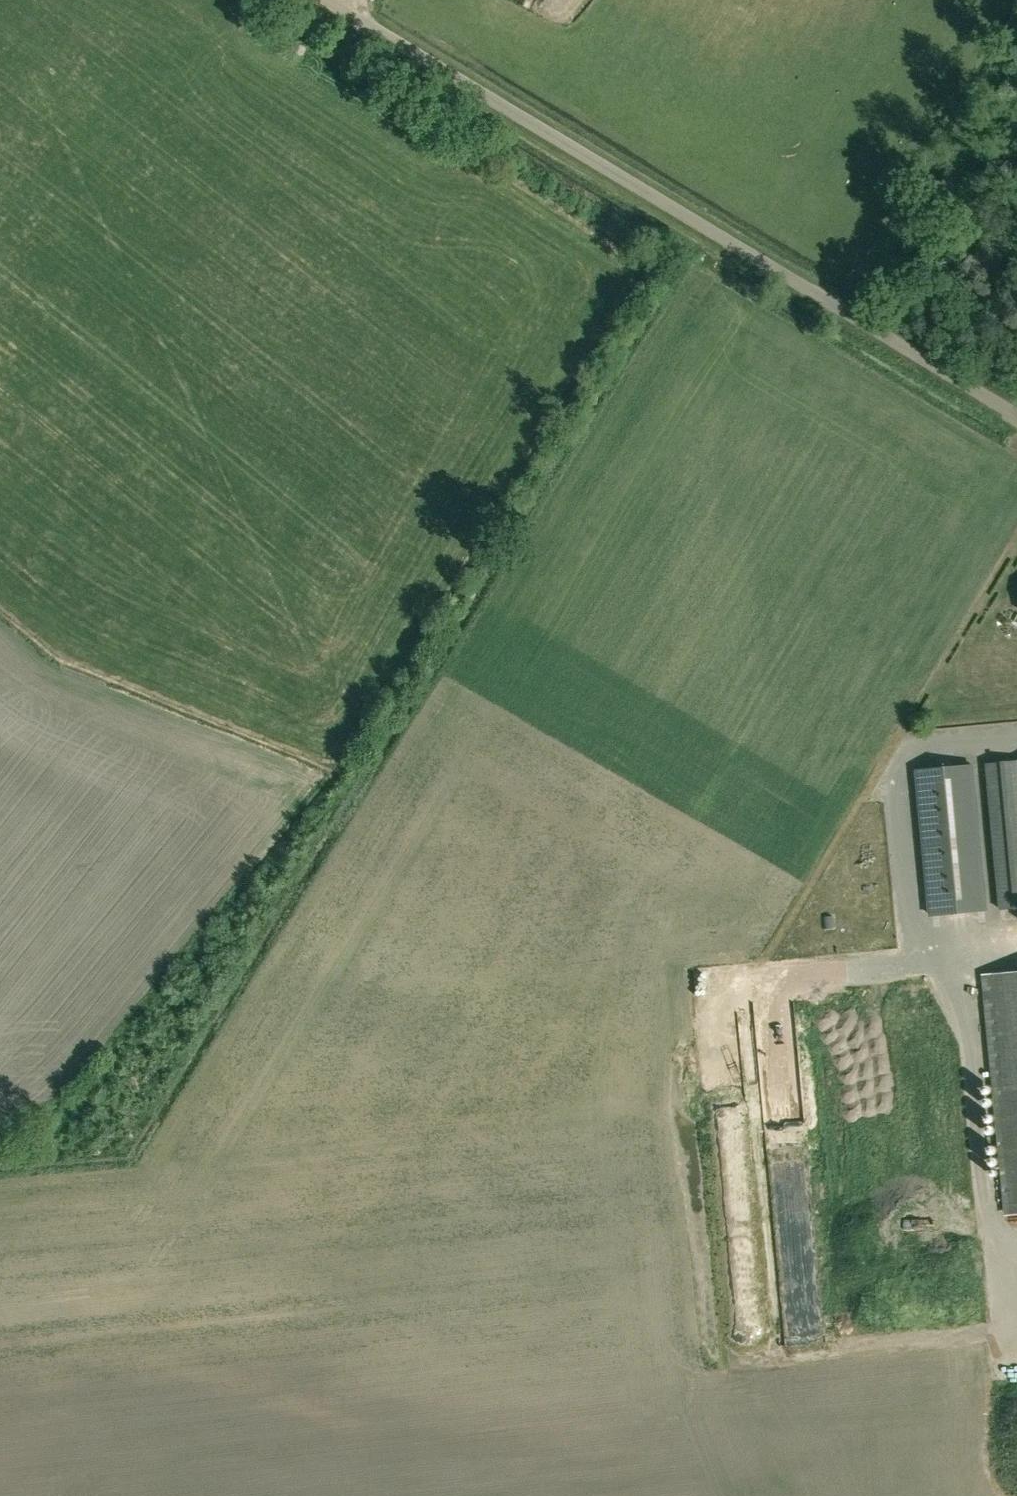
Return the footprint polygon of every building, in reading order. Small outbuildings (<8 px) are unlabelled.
[(986,763),(1001,909),(1016,907),(1016,760),(986,763)] [(917,770),(932,915),(988,910),(973,764),(917,770)] [(1007,1214),(1016,1213),(1016,974),(983,977),(1007,1214)] [(1016,1317),(1016,1302),(1003,1306),(1007,1319),(1016,1317)]
